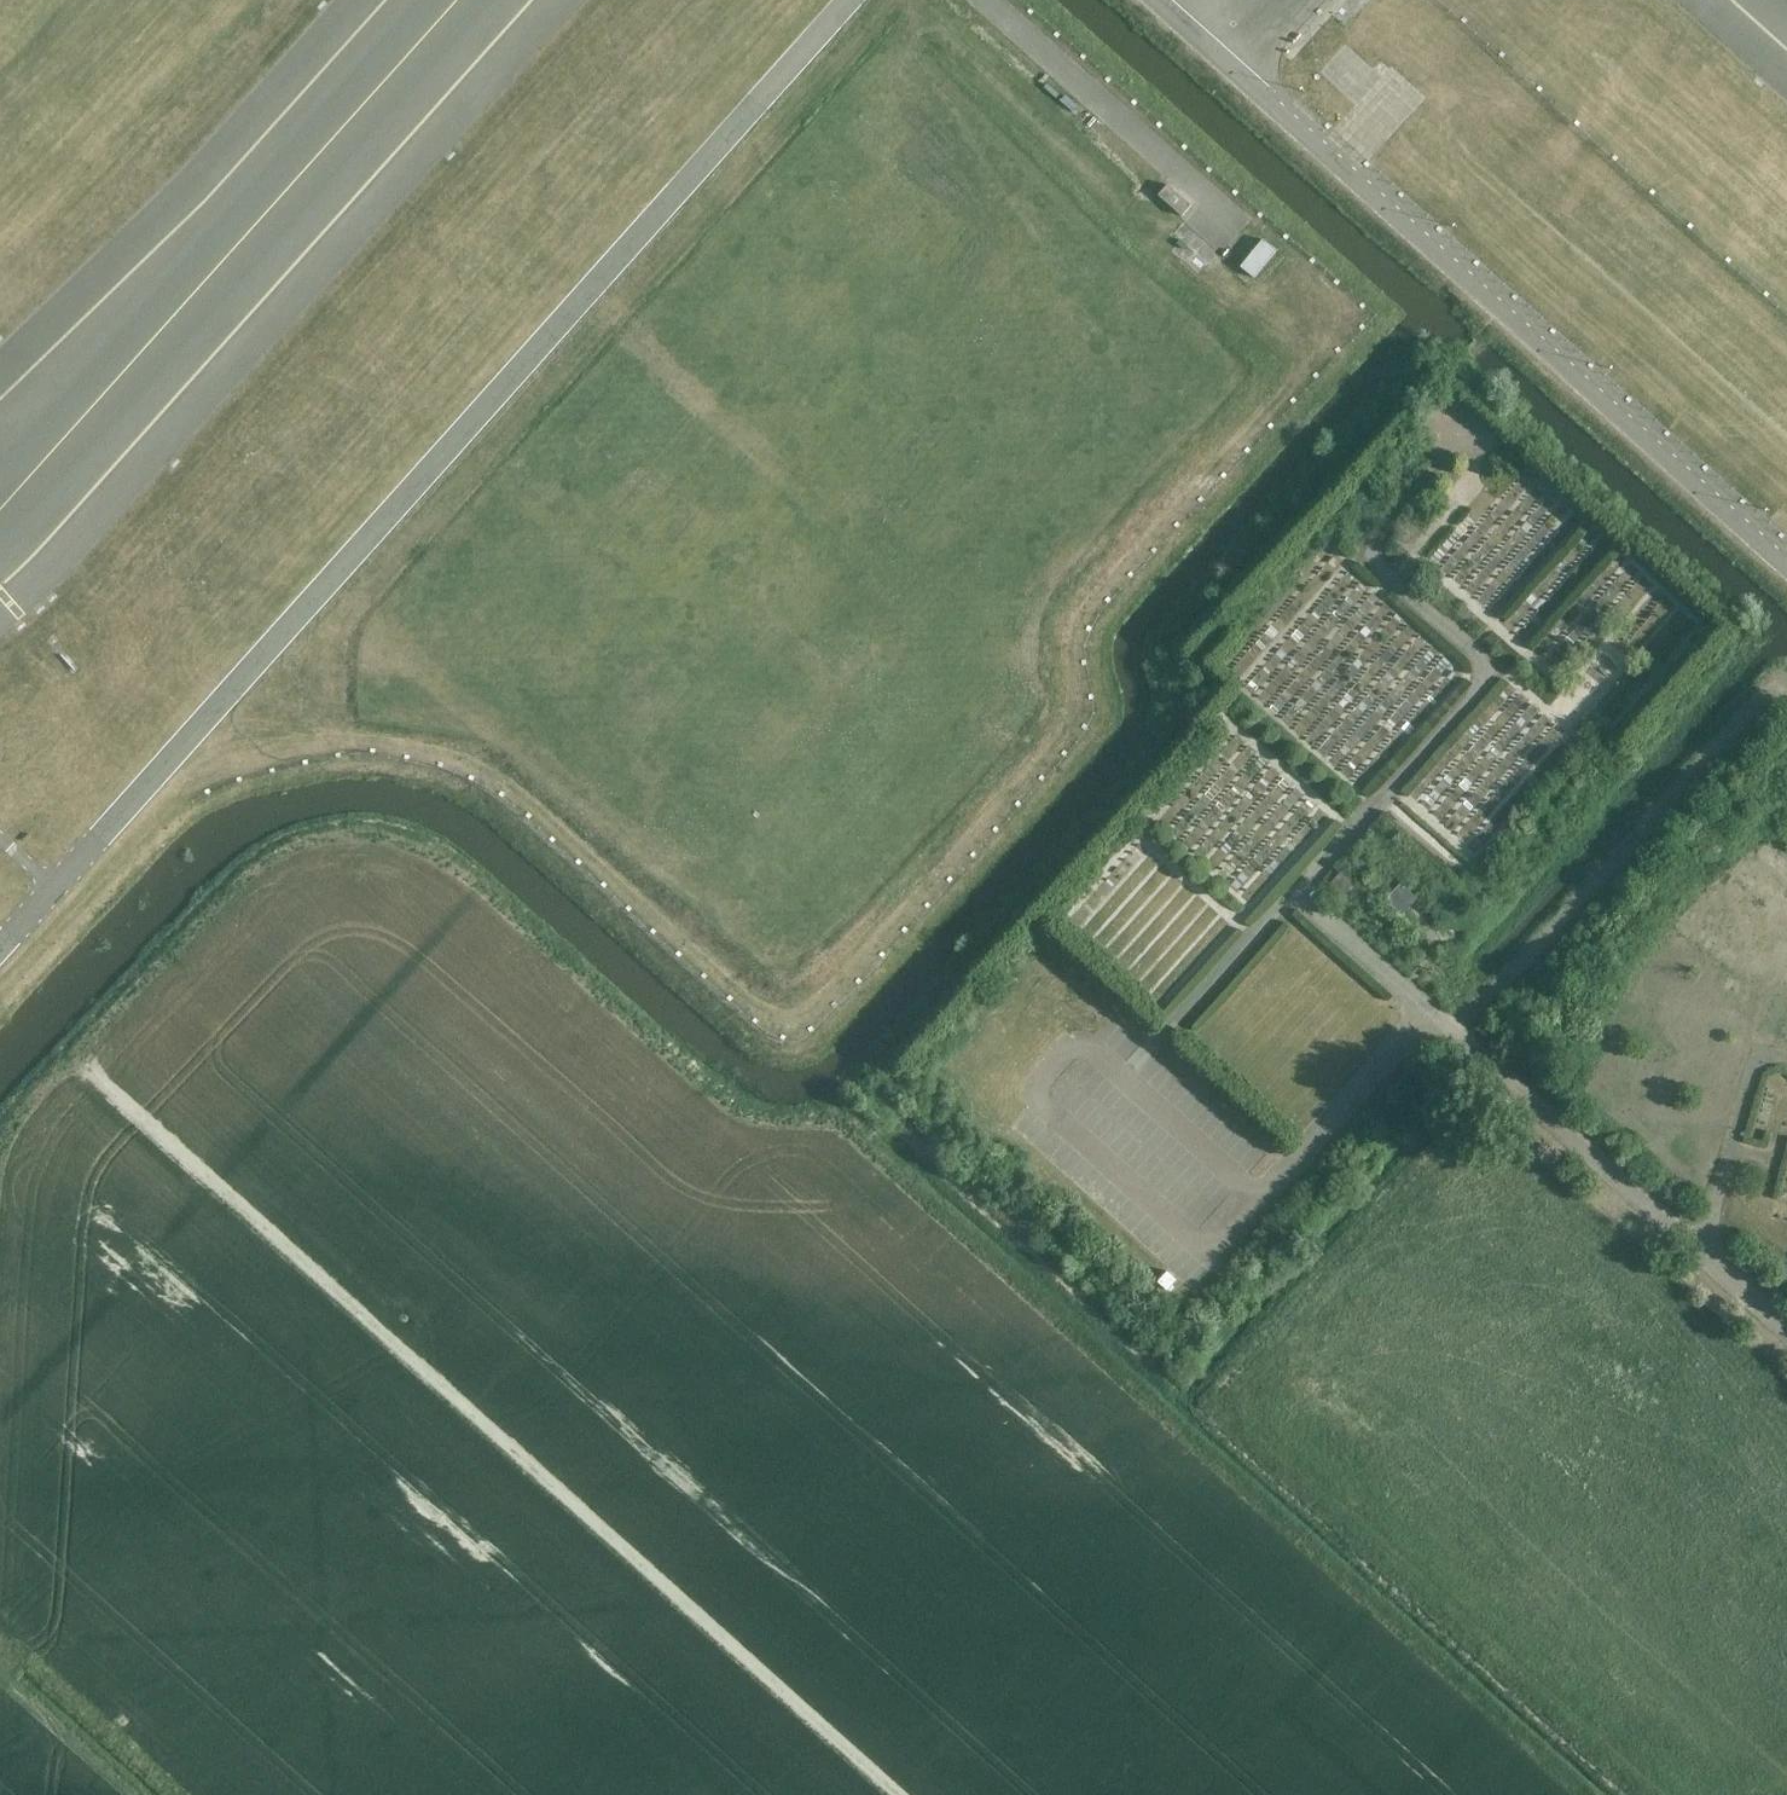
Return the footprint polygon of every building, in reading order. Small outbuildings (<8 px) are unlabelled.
[(1159,195),(1183,216),(1192,205),(1169,184),(1159,195)] [(1406,485),(1414,477),(1405,468),(1397,477),(1406,485)] [(1281,667),(1470,670),(1391,597),(1386,597),(1375,586),(1375,597),(1363,610),(1353,600),(1344,600),(1326,619),(1325,636),(1310,636),(1281,667)] [(1393,896),(1408,908),(1419,894),(1404,882),(1393,896)] [(1171,1292),(1181,1282),(1171,1273),(1161,1283),(1171,1292)]
